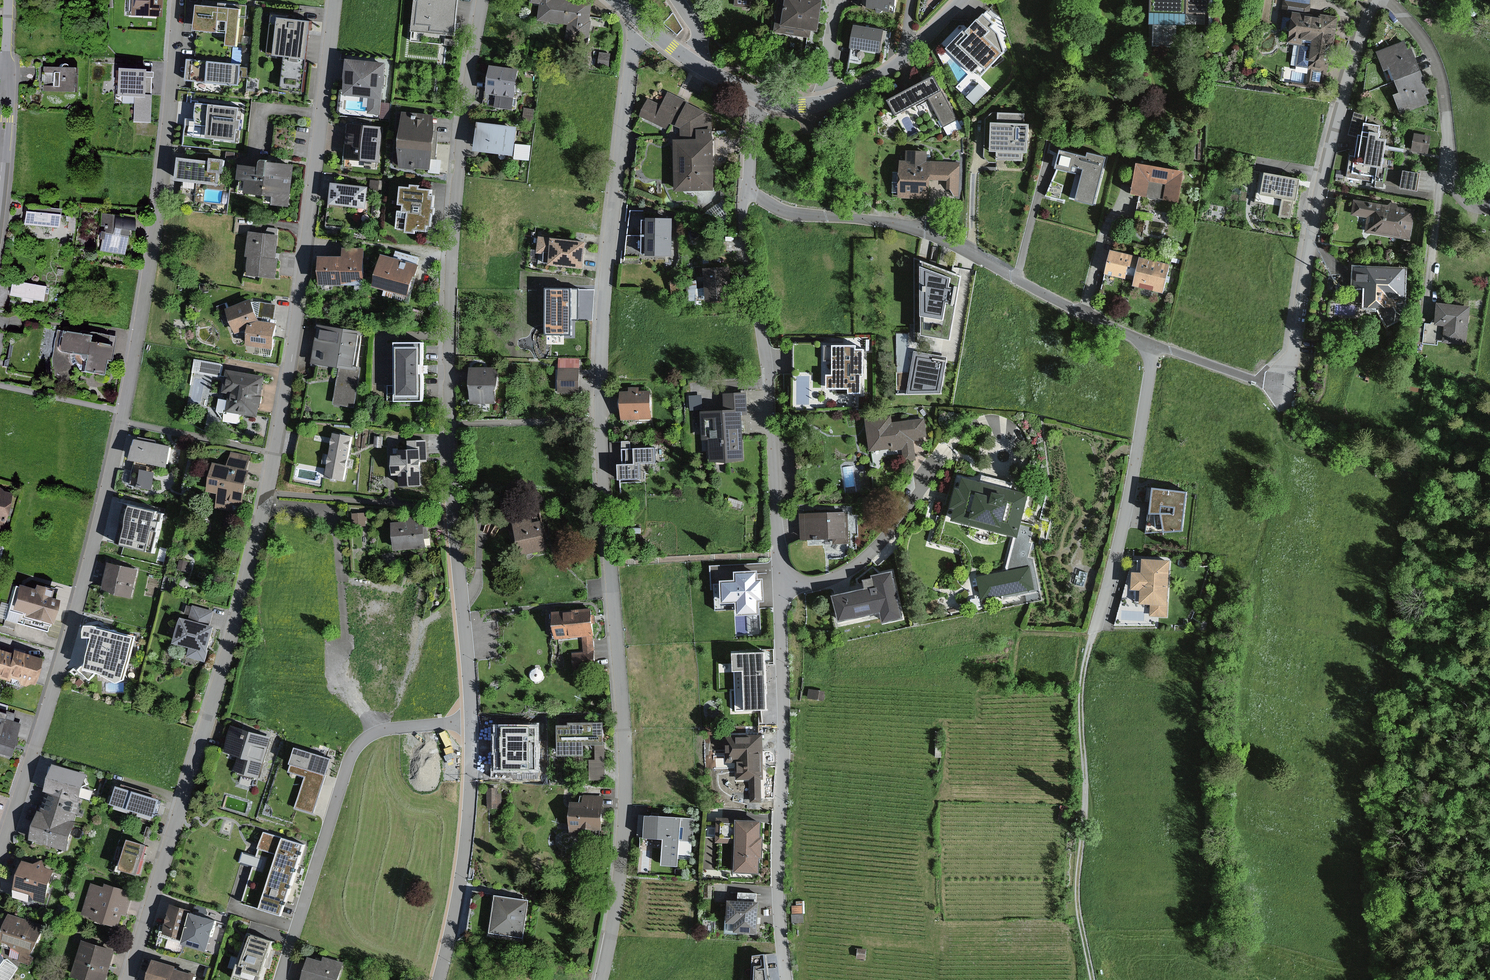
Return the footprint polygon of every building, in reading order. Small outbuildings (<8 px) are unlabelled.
[(132,14),(164,16),(165,0),(133,0),(132,14)] [(415,33),(457,38),(461,0),(419,0),(415,33)] [(594,38),(598,2),(584,0),(539,0),(538,1),(546,2),(544,18),(575,21),(573,35),(594,38)] [(775,24),(815,30),(820,0),(779,0),(775,24)] [(864,5),(893,9),(895,0),(864,0),(864,5)] [(1180,26),(1208,27),(1208,0),(1147,0),(1146,21),(1155,22),(1154,46),(1180,47),(1180,26)] [(1288,19),(1285,41),(1299,43),(1296,63),(1310,64),(1307,83),(1320,84),(1322,70),(1325,71),(1332,26),(1319,24),(1320,17),(1310,15),(1313,2),(1301,0),(1282,0),(1279,18),(1288,19)] [(223,31),(225,4),(203,2),(201,28),(223,31)] [(233,47),(243,48),(247,6),(225,4),(223,31),(235,32),(233,47)] [(286,12),(278,11),(273,53),(290,55),(286,86),(309,89),(313,56),(317,18),(286,15),(286,12)] [(972,23),(952,44),(984,75),(1004,54),(972,23)] [(883,31),(854,27),(851,49),(879,53),(883,31)] [(1392,95),(1399,113),(1427,102),(1424,94),(1428,93),(1410,48),(1406,49),(1403,41),(1373,52),(1381,70),(1387,68),(1397,93),(1392,95)] [(212,81),(214,59),(193,58),(191,79),(212,81)] [(388,112),(393,62),(351,58),(347,93),(376,95),(374,111),(388,112)] [(246,62),(214,59),(212,81),(244,84),(246,62)] [(521,96),(525,70),(496,65),(491,91),(521,96)] [(76,88),(76,67),(50,66),(50,87),(76,88)] [(151,69),(117,66),(115,95),(131,96),(129,120),(147,122),(151,69)] [(932,75),(884,100),(892,116),(926,98),(942,129),(957,121),(932,75)] [(978,100),(989,87),(981,79),(969,92),(978,100)] [(681,190),(721,188),(717,114),(674,92),(667,105),(656,99),(647,116),(678,132),(681,190)] [(243,140),(246,107),(205,103),(203,120),(211,121),(210,137),(243,140)] [(538,108),(527,107),(525,122),(536,123),(538,108)] [(408,129),(407,138),(440,141),(442,127),(438,113),(410,110),(410,113),(402,113),(400,128),(408,129)] [(1383,117),(1354,111),(1349,133),(1359,134),(1355,153),(1350,152),(1345,175),(1415,188),(1417,175),(1379,168),(1384,140),(1378,139),(1383,117)] [(523,124),(484,120),(481,149),(518,153),(517,157),(532,159),(534,144),(521,143),(522,135),(525,135),(525,130),(523,129),(523,124)] [(1032,121),(982,120),(981,157),(1030,159),(1032,121)] [(385,161),(390,126),(356,122),(352,156),(385,161)] [(1414,128),(1411,148),(1429,150),(1432,131),(1414,128)] [(440,141),(407,138),(406,153),(398,152),(397,163),(407,164),(407,167),(423,168),(423,167),(434,168),(437,168),(438,157),(440,141)] [(908,162),(897,162),(897,200),(927,200),(928,182),(946,182),(945,198),(957,199),(958,164),(928,163),(928,151),(908,151),(908,162)] [(1085,158),(1056,151),(1051,168),(1057,169),(1073,173),(1066,200),(1093,207),(1106,158),(1086,153),(1085,158)] [(226,182),(228,161),(188,156),(185,177),(226,182)] [(446,158),(438,157),(437,168),(434,168),(433,171),(445,172),(446,158)] [(276,203),(297,205),(302,163),(268,159),(268,166),(246,163),(245,177),(255,178),(253,192),(277,195),(276,203)] [(1132,163),(1127,195),(1145,198),(1147,183),(1164,186),(1162,201),(1177,204),(1183,172),(1132,163)] [(1073,173),(1057,169),(1047,195),(1066,200),(1073,173)] [(1303,178),(1262,173),(1258,203),(1268,204),(1269,195),(1300,199),(1303,178)] [(372,206),(374,186),(339,183),(337,204),(372,206)] [(432,230),(438,188),(434,188),(409,184),(406,204),(412,205),(409,227),(432,230)] [(1414,212),(1351,201),(1349,214),(1368,218),(1365,233),(1408,241),(1414,212)] [(648,209),(635,209),(633,234),(648,234),(654,234),(665,234),(679,234),(679,217),(665,216),(654,216),(654,218),(648,218),(648,209)] [(57,227),(58,212),(27,210),(26,225),(57,227)] [(116,212),(100,210),(98,224),(105,225),(101,249),(127,253),(130,228),(134,229),(136,217),(116,215),(116,212)] [(254,232),(249,275),(281,278),(283,258),(278,258),(280,234),(254,232)] [(679,255),(679,234),(665,234),(654,234),(648,234),(633,234),(630,253),(648,253),(654,253),(654,254),(665,255),(679,255)] [(590,267),(593,240),(547,235),(545,251),(553,252),(552,263),(590,267)] [(349,246),(349,256),(349,283),(370,283),(370,246),(349,246)] [(414,293),(423,263),(391,253),(382,283),(414,293)] [(1128,287),(1161,295),(1168,267),(1139,260),(1110,253),(1105,273),(1122,277),(1123,274),(1130,276),(1128,287)] [(323,282),(349,283),(349,256),(324,255),(323,282)] [(960,276),(918,260),(920,336),(949,340),(960,276)] [(735,266),(711,267),(712,305),(736,304),(735,266)] [(1404,270),(1352,268),(1351,287),(1363,288),(1362,308),(1386,309),(1386,298),(1403,299),(1404,270)] [(14,278),(11,293),(24,296),(24,300),(35,302),(36,298),(46,300),(49,285),(14,278)] [(570,319),(578,319),(578,290),(545,289),(544,334),(570,334),(570,319)] [(255,321),(266,322),(257,300),(235,310),(244,332),(254,328),(255,321)] [(1468,307),(1435,305),(1435,325),(1420,325),(1419,346),(1466,348),(1468,307)] [(281,346),(284,325),(266,322),(255,321),(254,328),(252,342),(281,346)] [(361,367),(367,333),(327,325),(320,360),(346,364),(340,398),(362,402),(368,368),(361,367)] [(85,332),(64,329),(60,350),(87,354),(84,370),(104,374),(107,356),(109,357),(113,357),(116,334),(85,329),(85,332)] [(428,399),(427,339),(397,340),(398,399),(428,399)] [(861,342),(840,343),(840,374),(831,374),(831,385),(855,385),(855,395),(870,394),(869,351),(861,351),(861,342)] [(947,357),(914,351),(906,394),(940,394),(947,357)] [(225,364),(200,359),(198,370),(223,375),(225,364)] [(586,388),(586,366),(564,366),(565,388),(586,388)] [(504,398),(504,370),(477,369),(476,398),(504,398)] [(262,414),(268,375),(232,370),(228,393),(235,394),(233,409),(262,414)] [(795,372),(795,401),(811,401),(811,372),(795,372)] [(650,391),(620,392),(621,418),(651,417),(650,391)] [(724,411),(699,413),(701,440),(710,440),(711,462),(744,461),(741,416),(748,415),(747,392),(723,394),(724,411)] [(701,395),(689,396),(690,411),(702,410),(701,395)] [(930,436),(928,417),(902,420),(901,413),(875,416),(878,445),(911,442),(912,450),(922,449),(921,437),(930,436)] [(350,476),(359,439),(341,435),(333,472),(350,476)] [(135,440),(131,458),(138,459),(133,480),(144,482),(148,464),(165,468),(169,447),(135,440)] [(428,480),(427,446),(405,447),(406,457),(398,457),(399,471),(407,470),(407,481),(428,480)] [(660,447),(629,448),(629,481),(646,479),(645,470),(660,470),(660,447)] [(226,468),(210,465),(205,492),(217,494),(215,504),(235,508),(245,460),(228,457),(226,468)] [(1023,534),(1034,489),(965,473),(955,517),(1023,534)] [(1185,529),(1186,490),(1153,490),(1152,511),(1162,512),(1162,529),(1185,529)] [(9,498),(0,496),(0,535),(9,498)] [(734,496),(731,505),(745,510),(748,500),(734,496)] [(129,504),(121,535),(141,541),(150,509),(129,504)] [(549,547),(544,520),(535,522),(533,509),(520,511),(528,552),(549,547)] [(851,535),(851,512),(811,513),(812,536),(851,535)] [(432,543),(428,519),(400,523),(404,547),(432,543)] [(1167,616),(1167,558),(1142,558),(1142,572),(1129,572),(1129,606),(1148,606),(1148,616),(1167,616)] [(110,566),(103,592),(129,598),(135,573),(110,566)] [(976,578),(981,600),(1035,589),(1030,567),(976,578)] [(910,612),(902,568),(877,573),(880,588),(843,595),(846,613),(887,606),(889,615),(910,612)] [(746,584),(730,584),(730,600),(746,600),(746,612),(760,612),(760,601),(769,601),(769,582),(764,570),(746,570),(746,584)] [(36,593),(19,589),(13,612),(49,623),(55,601),(43,597),(46,588),(38,586),(36,593)] [(187,623),(181,646),(193,649),(189,662),(206,666),(221,613),(201,608),(196,626),(187,623)] [(598,668),(598,663),(595,608),(558,610),(560,643),(585,642),(585,648),(579,649),(580,669),(598,668)] [(90,638),(83,669),(96,673),(115,683),(122,680),(133,638),(91,626),(83,627),(81,631),(82,639),(90,638)] [(0,649),(0,677),(8,680),(8,677),(15,653),(0,649)] [(15,653),(8,677),(36,685),(44,658),(16,650),(15,653)] [(768,653),(740,654),(742,710),(770,709),(768,653)] [(816,689),(815,697),(830,699),(831,691),(816,689)] [(7,719),(8,715),(0,713),(0,735),(2,736),(7,719)] [(0,735),(0,753),(12,757),(22,724),(7,719),(2,736),(0,735)] [(607,741),(607,723),(560,723),(561,753),(575,753),(575,742),(607,741)] [(268,773),(278,738),(236,726),(229,749),(247,755),(244,766),(268,773)] [(536,726),(495,727),(495,770),(536,770),(536,726)] [(766,776),(766,736),(728,737),(728,761),(744,761),(745,777),(766,776)] [(311,775),(301,806),(319,812),(336,757),(301,746),(294,770),(311,775)] [(57,760),(49,788),(52,789),(85,799),(94,771),(57,760)] [(168,797),(124,784),(119,803),(162,815),(168,797)] [(500,787),(492,788),(493,808),(505,808),(505,793),(500,793),(500,787)] [(52,789),(46,810),(79,820),(85,799),(52,789)] [(609,825),(610,797),(592,796),(592,803),(575,802),(574,829),(588,829),(588,825),(609,825)] [(44,810),(36,838),(72,849),(81,821),(79,820),(46,810),(44,810)] [(1078,813),(1064,811),(1062,820),(1077,822),(1078,813)] [(699,814),(655,813),(654,835),(672,836),(671,864),(682,864),(682,842),(699,842),(699,814)] [(764,819),(724,818),(724,835),(746,835),(746,869),(763,870),(764,819)] [(310,845),(269,831),(247,900),(287,913),(310,845)] [(152,844),(135,839),(133,847),(124,845),(120,857),(129,860),(126,867),(144,872),(152,844)] [(29,860),(19,891),(49,901),(59,869),(48,866),(45,858),(38,862),(29,860)] [(97,885),(88,912),(125,924),(135,890),(110,882),(108,888),(97,885)] [(530,934),(535,900),(502,895),(498,929),(530,934)] [(1077,898),(1070,898),(1072,915),(1079,914),(1077,898)] [(761,929),(762,902),(747,902),(736,901),(735,918),(743,918),(743,929),(761,929)] [(809,921),(807,902),(796,903),(798,923),(809,921)] [(193,932),(200,910),(177,904),(171,926),(193,932)] [(229,920),(200,910),(193,932),(187,949),(216,959),(229,920)] [(16,914),(8,939),(39,949),(47,923),(16,914)] [(255,934),(242,974),(260,979),(270,979),(282,942),(255,934)] [(89,939),(80,973),(107,979),(110,979),(119,947),(89,939)] [(758,954),(756,979),(775,979),(771,952),(758,954)] [(351,963),(329,956),(328,961),(315,957),(308,979),(346,979),(351,963)] [(18,973),(0,958),(0,979),(12,979),(18,973)] [(182,968),(183,965),(161,958),(154,979),(178,979),(182,968)] [(203,975),(182,968),(178,979),(201,979),(203,975)]
